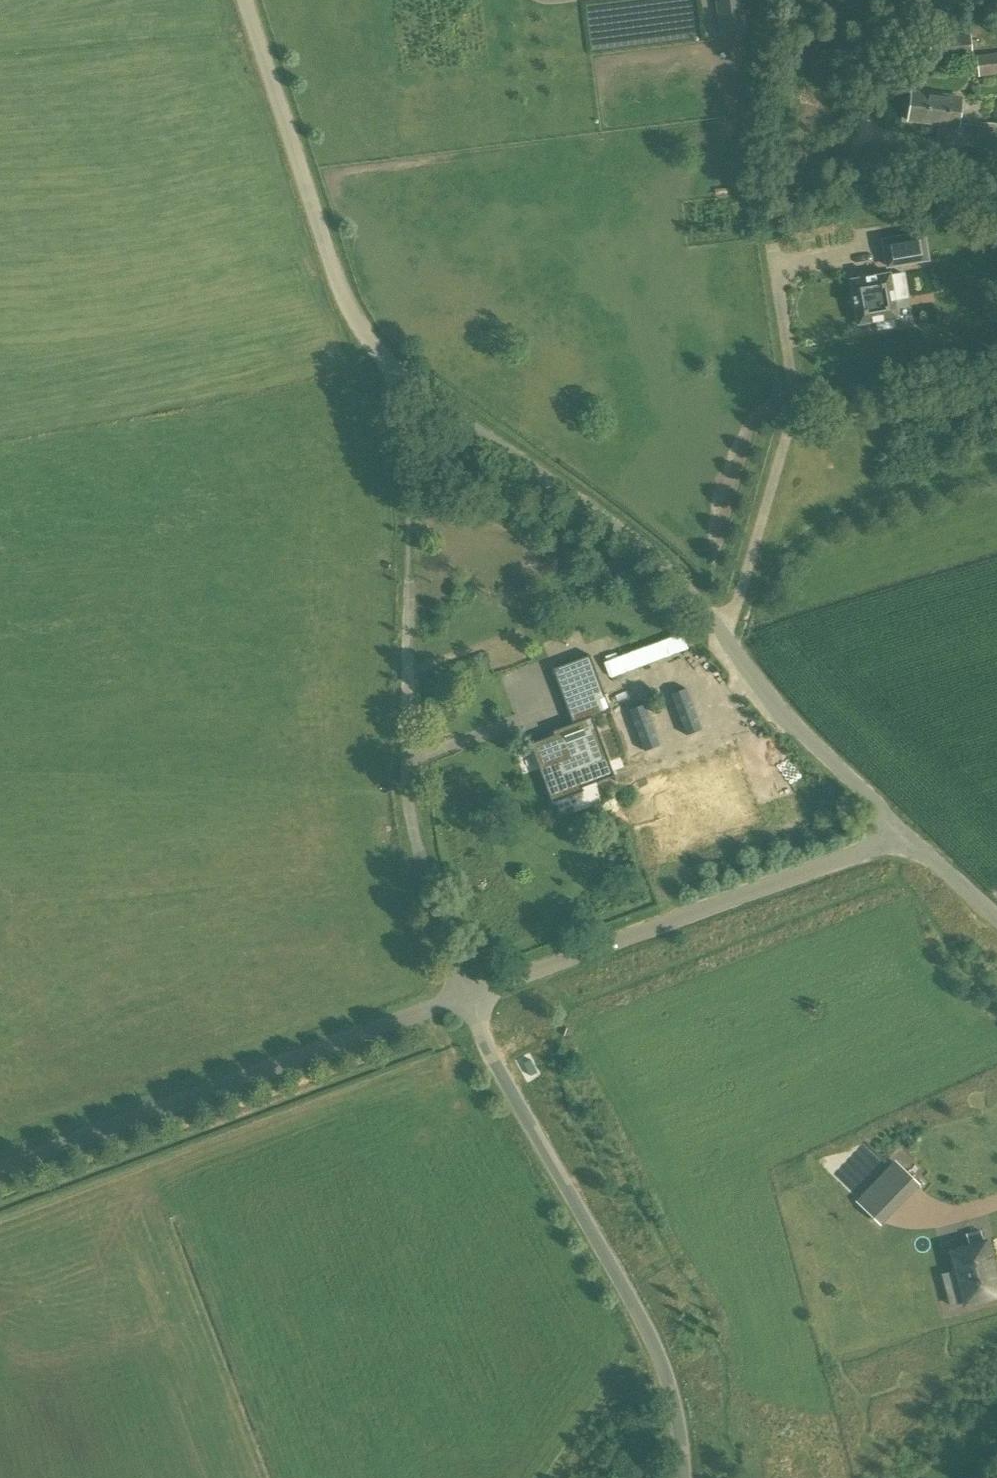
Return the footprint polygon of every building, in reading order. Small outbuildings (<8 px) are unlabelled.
[(715,1),(719,32),(747,28),(744,0),(720,0),(721,1),(715,1)] [(930,58),(971,55),(970,34),(929,37),(930,58)] [(996,74),(996,54),(977,56),(979,76),(996,74)] [(990,151),(994,128),(958,123),(962,97),(913,90),(908,120),(947,126),(944,144),(990,151)] [(928,225),(883,233),(888,262),(933,254),(928,225)] [(848,279),(856,326),(876,323),(877,331),(896,328),(894,320),(898,320),(895,301),(909,298),(905,272),(890,274),(890,272),(848,279)] [(572,723),(552,730),(554,734),(530,743),(552,802),(583,791),(582,787),(614,775),(593,717),(611,711),(590,654),(552,669),(572,723)] [(866,1189),(855,1201),(881,1226),(892,1214),(866,1189)] [(965,1303),(996,1295),(996,1287),(985,1242),(983,1242),(980,1231),(966,1234),(969,1246),(951,1251),(965,1303)]
